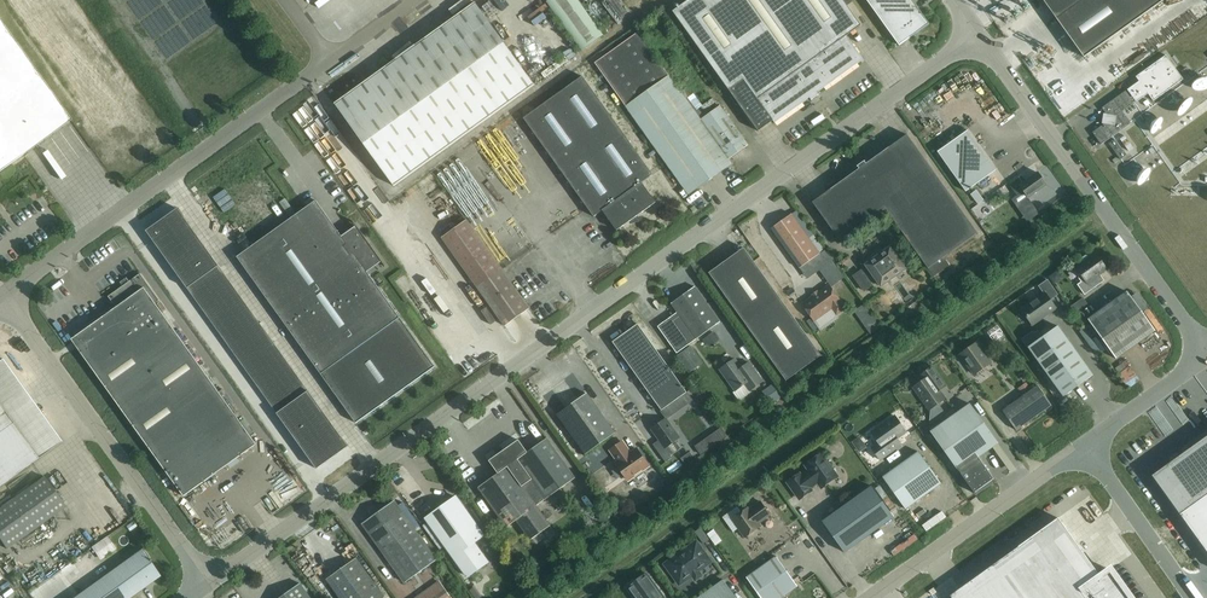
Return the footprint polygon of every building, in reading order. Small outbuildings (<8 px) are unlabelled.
[(547,1),(582,51),(604,35),(579,0),(548,0),(547,1)] [(843,0),(689,0),(673,11),(758,131),(773,121),(775,123),(810,98),(811,100),(819,95),(817,93),(863,60),(846,36),(861,26),(843,0)] [(899,45),(929,24),(912,0),(866,0),(899,45)] [(1083,0),(1043,0),(1056,19),(1083,0)] [(1056,19),(1085,58),(1166,0),(1083,0),(1056,19)] [(534,85),(475,2),(335,103),(394,186),(534,85)] [(554,32),(561,28),(548,8),(541,13),(554,32)] [(23,154),(71,120),(22,51),(0,20),(0,171),(23,154)] [(594,62),(689,195),(732,164),(729,159),(701,119),(638,31),(594,62)] [(879,51),(886,47),(879,35),(871,40),(879,51)] [(1132,96),(1130,97),(1132,100),(1134,99),(1136,102),(1148,94),(1153,101),(1183,79),(1166,55),(1136,77),(1139,81),(1127,90),(1132,96)] [(582,76),(523,118),(594,217),(602,210),(617,230),(656,202),(642,182),(653,174),(582,76)] [(1092,132),(1101,144),(1131,123),(1122,111),(1134,103),(1132,100),(1130,97),(1126,91),(1102,108),(1110,120),(1092,132)] [(701,119),(729,159),(748,145),(720,105),(701,119)] [(966,191),(996,170),(967,130),(937,151),(966,191)] [(978,233),(907,134),(866,164),(865,162),(865,161),(857,166),(858,167),(859,169),(812,202),(841,242),(886,209),(928,268),(978,233)] [(1127,155),(1115,139),(1109,144),(1120,159),(1127,155)] [(435,173),(520,291),(560,263),(475,144),(435,173)] [(1021,175),(1009,184),(1017,195),(1023,191),(1028,197),(1046,184),(1038,172),(1026,181),(1021,175)] [(342,236),(316,200),(237,257),(321,374),(358,426),(437,370),(400,317),(367,272),(382,261),(357,226),(342,236)] [(178,208),(168,215),(180,232),(190,225),(178,208)] [(800,268),(820,254),(791,214),(771,228),(800,268)] [(175,237),(180,232),(168,215),(156,224),(169,241),(175,237)] [(466,220),(442,237),(505,326),(529,308),(466,220)] [(156,224),(146,231),(159,248),(169,241),(156,224)] [(190,225),(180,232),(175,237),(182,247),(197,236),(190,225)] [(996,231),(1001,242),(1012,237),(1006,226),(996,231)] [(189,257),(205,245),(197,236),(182,247),(189,257)] [(169,241),(159,248),(166,258),(182,247),(175,237),(169,241)] [(196,266),(212,255),(205,245),(189,257),(196,266)] [(182,247),(166,258),(173,268),(189,257),(182,247)] [(906,269),(890,247),(866,265),(869,270),(864,273),(862,270),(854,276),(864,291),(872,285),(871,283),(876,279),(881,286),(906,269)] [(744,248),(709,273),(786,381),(821,355),(744,248)] [(1098,275),(1107,269),(1096,254),(1090,258),(1088,256),(1086,255),(1082,258),(1081,261),(1083,263),(1076,268),(1080,274),(1077,276),(1081,282),(1077,284),(1085,295),(1101,283),(1098,278),(1098,275)] [(196,266),(203,276),(205,275),(219,265),(212,255),(196,266)] [(189,257),(173,268),(180,278),(196,266),(189,257)] [(205,275),(211,283),(224,273),(219,265),(205,275)] [(180,278),(187,287),(203,276),(196,266),(180,278)] [(257,444),(156,303),(160,300),(140,273),(129,281),(127,277),(126,278),(128,280),(123,284),(124,285),(108,296),(116,307),(71,339),(184,496),(257,444)] [(230,281),(224,273),(211,283),(216,291),(230,281)] [(211,283),(205,275),(203,276),(187,287),(193,295),(211,283)] [(1050,300),(1058,294),(1047,280),(1039,286),(1044,293),(1022,309),(1033,325),(1056,308),(1050,300)] [(222,299),(236,289),(230,281),(216,291),(222,299)] [(211,283),(193,295),(198,303),(216,291),(211,283)] [(814,321),(832,308),(837,314),(845,308),(841,302),(829,285),(802,304),(814,321)] [(720,322),(695,286),(671,303),(677,312),(696,339),(720,322)] [(236,289),(222,299),(227,306),(241,297),(236,289)] [(216,291),(198,303),(204,311),(222,299),(216,291)] [(1127,291),(1088,319),(1116,359),(1155,331),(1127,291)] [(241,297),(227,306),(233,314),(247,304),(241,297)] [(210,319),(227,306),(222,299),(204,311),(210,319)] [(1065,299),(1060,302),(1066,313),(1071,311),(1065,299)] [(233,314),(239,322),(252,312),(247,304),(233,314)] [(215,327),(233,314),(227,306),(210,319),(215,327)] [(258,320),(252,312),(239,322),(244,330),(258,320)] [(677,353),(696,339),(677,312),(658,326),(677,353)] [(233,314),(215,327),(221,335),(239,322),(233,314)] [(250,338),(264,328),(258,320),(244,330),(250,338)] [(239,322),(221,335),(227,343),(244,330),(239,322)] [(687,392),(638,324),(612,342),(662,410),(687,392)] [(1028,347),(1063,396),(1093,375),(1058,326),(1028,347)] [(258,350),(272,340),(264,328),(250,338),(255,346),(258,350)] [(227,343),(232,350),(250,338),(244,330),(227,343)] [(255,346),(250,338),(232,350),(238,358),(255,346)] [(261,354),(275,344),(272,340),(258,350),(261,354)] [(974,374),(991,362),(977,343),(960,355),(974,374)] [(275,344),(261,354),(259,355),(265,363),(281,352),(275,344)] [(243,366),(259,355),(261,354),(258,350),(255,346),(238,358),(241,362),(243,366)] [(265,363),(270,371),(286,359),(281,352),(265,363)] [(259,355),(243,366),(249,374),(265,363),(259,355)] [(0,360),(0,485),(37,458),(61,441),(2,358),(0,360)] [(292,367),(286,359),(270,371),(276,379),(280,376),(292,367)] [(750,391),(762,381),(751,365),(743,371),(735,359),(720,369),(735,391),(745,384),(750,391)] [(265,363),(249,374),(255,382),(270,371),(265,363)] [(929,424),(945,413),(938,403),(945,398),(939,390),(946,385),(933,366),(920,376),(923,380),(913,387),(929,410),(929,424)] [(280,376),(286,384),(297,375),(292,367),(280,376)] [(276,379),(270,371),(255,382),(260,390),(276,379)] [(297,375),(286,384),(282,386),(287,394),(303,383),(297,375)] [(266,398),(282,386),(286,384),(280,376),(276,379),(260,390),(266,398)] [(309,391),(303,383),(287,394),(293,402),(309,391)] [(1052,405),(1038,385),(1002,410),(1016,430),(1052,405)] [(266,398),(272,406),(287,394),(282,386),(266,398)] [(309,391),(293,402),(300,412),(316,401),(309,391)] [(557,414),(585,454),(615,433),(587,393),(557,414)] [(287,394),(272,406),(277,414),(293,402),(287,394)] [(316,401),(300,412),(307,422),(323,411),(316,401)] [(284,423),(300,412),(293,402),(277,414),(284,423)] [(994,479),(978,457),(998,443),(970,403),(930,432),(959,471),(960,470),(961,473),(975,492),(975,493),(976,493),(975,492),(994,479)] [(314,432),(330,421),(323,411),(307,422),(314,432)] [(300,412),(284,423),(291,433),(307,422),(300,412)] [(906,432),(895,416),(871,432),(879,442),(872,447),(881,460),(902,445),(897,438),(906,432)] [(680,437),(666,418),(651,429),(659,440),(653,444),(666,462),(672,457),(670,455),(680,448),(675,441),(680,437)] [(330,421),(314,432),(321,442),(327,437),(337,430),(330,421)] [(291,433),(298,443),(314,432),(307,422),(291,433)] [(327,437),(338,453),(348,446),(337,430),(327,437)] [(305,453),(315,446),(321,442),(314,432),(298,443),(305,453)] [(1206,495),(1206,436),(1152,475),(1180,514),(1206,495)] [(327,437),(321,442),(315,446),(326,462),(338,453),(327,437)] [(550,525),(536,506),(575,478),(547,438),(528,452),(518,439),(489,461),(498,473),(478,487),(507,527),(517,520),(531,539),(550,525)] [(618,466),(629,483),(650,468),(639,452),(630,458),(627,454),(629,452),(624,444),(612,453),(620,465),(618,466)] [(315,446),(305,453),(317,469),(326,462),(315,446)] [(905,509),(941,483),(918,452),(883,477),(905,509)] [(837,477),(820,454),(806,464),(809,470),(801,476),(799,474),(788,482),(800,499),(811,491),(810,489),(818,482),(822,487),(837,477)] [(6,548),(65,506),(44,476),(0,508),(0,540),(6,548)] [(845,552),(894,517),(871,486),(822,521),(845,552)] [(454,557),(474,543),(484,536),(455,496),(426,518),(454,557)] [(405,583),(436,560),(394,501),(363,523),(405,583)] [(747,507),(732,518),(745,537),(761,526),(758,523),(770,514),(761,501),(749,510),(747,507)] [(1110,570),(1100,577),(1098,573),(1058,518),(950,595),(952,597),(1131,597),(1110,570)] [(222,548),(233,544),(229,532),(218,536),(222,548)] [(96,550),(104,564),(119,555),(112,541),(96,550)] [(696,541),(667,562),(673,570),(672,571),(671,574),(678,583),(681,583),(692,575),(694,578),(700,573),(698,571),(704,567),(703,564),(709,559),(696,541)] [(488,563),(474,543),(454,557),(468,577),(488,563)] [(135,593),(160,576),(148,559),(149,557),(143,548),(73,597),(128,597),(135,593)] [(798,586),(776,556),(746,577),(761,597),(781,597),(798,586)] [(385,597),(356,558),(327,579),(340,597),(384,597),(385,597)] [(635,597),(664,597),(647,573),(634,583),(633,582),(630,584),(631,585),(627,587),(635,597)] [(723,580),(697,597),(736,597),(723,580)] [(439,582),(416,597),(451,597),(439,582)] [(291,590),(279,597),(311,597),(300,583),(291,590)]
